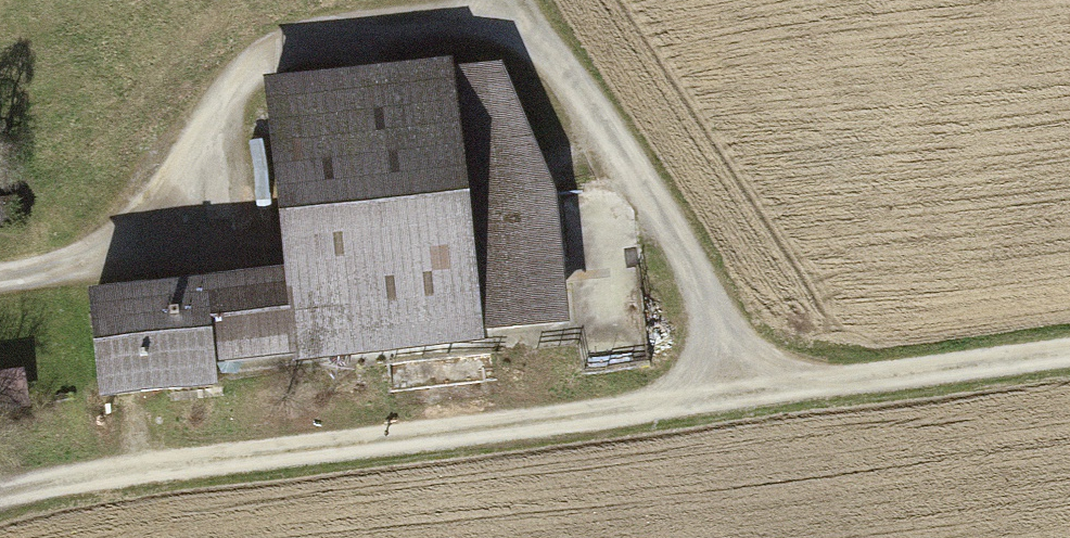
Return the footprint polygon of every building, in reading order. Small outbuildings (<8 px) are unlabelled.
[(504,67),(269,92),(290,282),(94,301),(106,416),(226,402),(226,385),(578,349),(559,197),(504,67)] [(0,386),(0,426),(33,422),(29,383),(0,386)]
